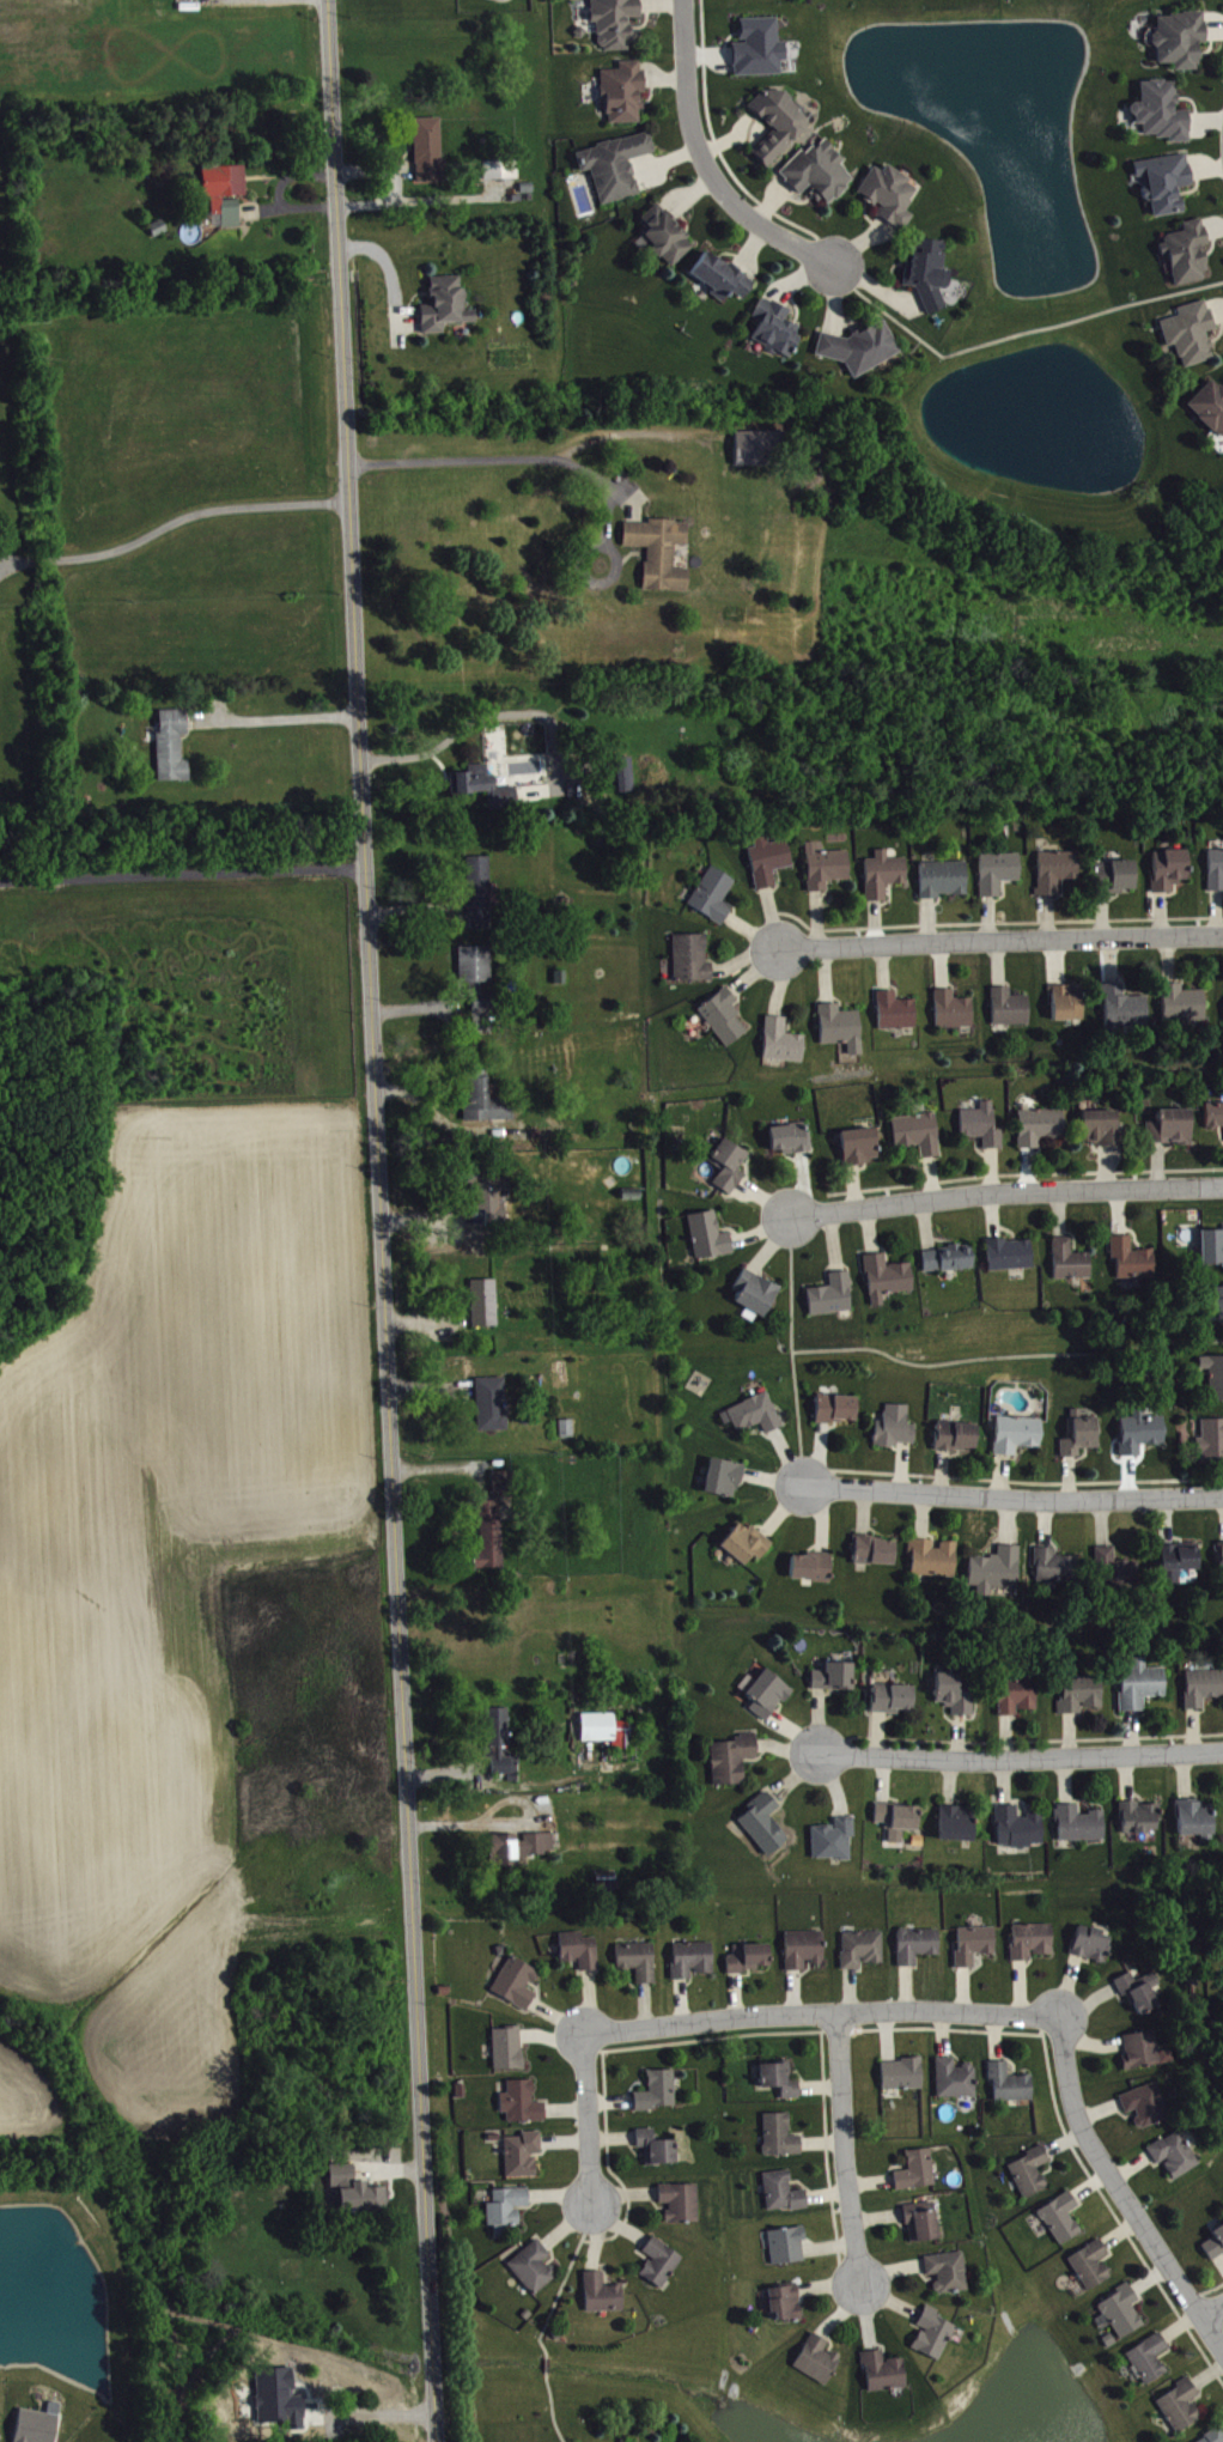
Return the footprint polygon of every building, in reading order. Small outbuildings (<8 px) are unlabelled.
[(595,24),(601,23),(602,51),(640,49),(639,32),(633,32),(632,19),(643,18),(643,0),(594,0),(595,24)] [(1161,65),(1177,64),(1177,72),(1201,71),(1200,44),(1208,44),(1207,14),(1158,16),(1158,48),(1161,47),(1161,65)] [(779,19),(742,20),(743,43),(735,43),(736,77),(783,75),(783,63),(788,63),(787,43),(780,43),(779,19)] [(603,71),(603,102),(609,102),(610,125),(644,124),(643,95),(646,95),(645,62),(621,63),(622,71),(603,71)] [(1192,143),(1192,111),(1179,112),(1179,82),(1144,82),(1144,105),(1137,105),(1137,125),(1146,125),(1146,138),(1171,137),(1171,144),(1192,143)] [(769,169),(814,122),(783,93),(778,98),(768,88),(750,107),(775,131),(753,154),(769,169)] [(413,115),(413,129),(412,129),(413,160),(414,160),(414,168),(414,178),(439,178),(438,164),(440,164),(440,147),(438,147),(438,114),(413,115)] [(603,206),(642,196),(633,160),(658,154),(652,133),(578,153),(583,173),(594,171),(603,206)] [(781,176),(803,195),(810,188),(831,208),(856,180),(843,167),(848,161),(826,141),(817,151),(811,144),(781,176)] [(1136,163),(1138,177),(1144,176),(1148,202),(1153,201),(1156,219),(1186,214),(1182,189),(1195,187),(1190,155),(1136,163)] [(243,162),(245,190),(219,193),(220,198),(237,196),(238,208),(238,223),(220,224),(220,223),(211,224),(208,194),(202,194),(200,157),(217,156),(217,164),(243,162)] [(482,158),(482,175),(517,175),(517,158),(482,158)] [(877,217),(906,234),(916,216),(907,212),(922,187),(889,167),(885,173),(875,167),(859,195),(882,208),(877,217)] [(672,270),(698,246),(658,205),(643,220),(653,229),(642,240),(672,270)] [(146,223),(151,235),(166,227),(160,215),(146,223)] [(1176,286),(1210,281),(1205,247),(1209,246),(1206,220),(1185,223),(1186,233),(1163,237),(1166,258),(1172,257),(1176,286)] [(905,287),(919,288),(929,316),(947,309),(947,306),(942,291),(951,288),(953,271),(945,270),(948,242),(921,240),(920,252),(908,256),(905,287)] [(757,283),(707,252),(691,277),(726,299),(731,291),(746,301),(757,283)] [(416,303),(431,302),(430,296),(426,296),(425,285),(428,285),(428,274),(458,273),(458,285),(461,285),(462,306),(471,306),(471,317),(440,320),(440,329),(419,329),(419,321),(418,321),(418,315),(416,303)] [(788,360),(804,330),(788,322),(793,313),(765,298),(754,318),(762,322),(752,341),(788,360)] [(1161,322),(1168,348),(1178,345),(1184,369),(1216,360),(1209,333),(1216,331),(1208,301),(1179,309),(1181,317),(1161,322)] [(903,354),(886,321),(863,332),(862,332),(847,339),(822,334),(817,357),(846,363),(855,379),(903,354)] [(1222,440),(1222,390),(1214,381),(1189,406),(1222,440)] [(732,429),(734,462),(786,461),(786,427),(732,429)] [(621,520),(621,542),(645,543),(645,559),(641,559),(640,587),(686,588),(686,565),(670,565),(671,540),(684,540),(684,520),(674,520),(674,516),(646,516),(646,520),(634,520),(621,520)] [(157,707),(158,729),(154,729),(156,777),(188,776),(187,758),(180,758),(178,731),(185,731),(185,723),(184,706),(157,707)] [(607,753),(609,789),(631,788),(629,753),(607,753)] [(513,783),(515,791),(515,804),(486,807),(485,786),(469,788),(469,790),(449,791),(448,770),(466,769),(466,763),(485,761),(485,772),(493,772),(494,784),(513,783)] [(759,891),(779,887),(776,872),(795,868),(789,841),(771,845),(769,835),(755,838),(757,848),(750,850),(759,891)] [(851,852),(820,853),(820,843),(809,843),(810,893),(829,892),(829,882),(852,881),(851,852)] [(868,860),(869,903),(889,902),(888,886),(909,886),(908,859),(890,859),(890,851),(878,851),(878,860),(868,860)] [(1222,893),(1222,851),(1211,851),(1212,893),(1222,893)] [(1156,852),(1156,894),(1175,894),(1175,884),(1190,884),(1190,852),(1156,852)] [(1062,897),(1061,881),(1081,881),(1080,853),(1040,854),(1042,897),(1062,897)] [(464,854),(467,918),(488,918),(486,854),(464,854)] [(982,856),(983,899),(1004,898),(1003,883),(1023,883),(1022,855),(982,856)] [(1138,891),(1137,862),(1092,863),(1093,886),(1102,885),(1102,896),(1127,895),(1127,891),(1138,891)] [(923,900),(941,900),(941,896),(969,896),(970,864),(924,863),(923,900)] [(737,882),(712,867),(690,907),(725,926),(734,909),(725,904),(737,882)] [(715,963),(709,963),(708,936),(675,937),(676,983),(715,982),(715,963)] [(456,944),(456,978),(466,978),(467,992),(479,991),(479,978),(491,978),(489,943),(456,944)] [(1126,985),(1106,985),(1108,1026),(1152,1024),(1151,997),(1126,998),(1126,985)] [(1165,1024),(1207,1022),(1206,991),(1184,992),(1184,985),(1164,985),(1165,1024)] [(1086,1022),(1085,986),(1055,987),(1055,1022),(1086,1022)] [(700,1011),(730,1049),(751,1032),(733,1009),(740,1003),(729,988),(700,1011)] [(1032,1027),(1032,997),(1013,998),(1013,989),(994,989),(995,1027),(1032,1027)] [(975,1000),(956,1000),(956,991),(938,991),(939,1029),(975,1028),(975,1000)] [(898,1002),(898,993),(880,993),(881,1031),(918,1030),(917,1001),(898,1002)] [(823,1046),(850,1045),(850,1057),(864,1056),(862,1012),(842,1013),(841,1005),(822,1006),(823,1046)] [(789,1019),(768,1018),(766,1061),(806,1063),(807,1036),(788,1035),(789,1019)] [(460,1069),(463,1118),(510,1116),(509,1094),(486,1095),(485,1068),(460,1069)] [(963,1112),(963,1141),(984,1141),(984,1150),(1005,1150),(1005,1131),(996,1131),(996,1103),(983,1103),(983,1111),(963,1112)] [(1209,1105),(1210,1130),(1222,1130),(1222,1104),(1209,1105)] [(1066,1139),(1065,1111),(1020,1112),(1021,1150),(1043,1150),(1043,1140),(1066,1139)] [(1193,1111),(1162,1112),(1163,1124),(1150,1124),(1151,1146),(1194,1145),(1193,1111)] [(1084,1112),(1084,1146),(1126,1147),(1126,1129),(1119,1129),(1120,1113),(1084,1112)] [(943,1158),(938,1115),(894,1120),(898,1149),(922,1146),(924,1160),(943,1158)] [(775,1156),(813,1152),(810,1124),(771,1129),(775,1156)] [(846,1167),(881,1163),(878,1130),(842,1133),(846,1167)] [(715,1185),(734,1197),(747,1175),(742,1172),(752,1156),(725,1139),(711,1162),(724,1170),(715,1185)] [(469,1165),(469,1179),(475,1179),(475,1205),(483,1205),(483,1225),(500,1225),(499,1191),(505,1191),(505,1176),(495,1176),(495,1165),(469,1165)] [(736,1255),(732,1234),(722,1235),(719,1212),(690,1216),(697,1261),(736,1255)] [(1203,1232),(1203,1267),(1222,1267),(1222,1231),(1203,1232)] [(1120,1280),(1158,1279),(1157,1251),(1135,1252),(1134,1237),(1114,1238),(1115,1261),(1120,1261),(1120,1280)] [(1074,1239),(1056,1239),(1057,1281),(1093,1281),(1093,1255),(1074,1255),(1074,1239)] [(991,1272),(1036,1271),(1034,1241),(990,1243),(991,1272)] [(976,1270),(974,1247),(925,1251),(927,1274),(976,1270)] [(913,1265),(889,1267),(887,1255),(867,1257),(873,1308),(887,1307),(885,1295),(916,1292),(913,1265)] [(737,1304),(748,1309),(744,1318),(761,1326),(780,1287),(746,1270),(737,1290),(742,1293),(737,1304)] [(854,1314),(852,1273),(831,1274),(832,1289),(810,1290),(812,1316),(854,1314)] [(469,1276),(470,1323),(494,1322),(493,1276),(469,1276)] [(1203,1376),(1212,1376),(1214,1403),(1222,1403),(1222,1357),(1202,1358),(1203,1376)] [(473,1375),(475,1428),(505,1427),(505,1411),(503,1411),(500,1373),(473,1375)] [(785,1428),(770,1393),(729,1410),(740,1435),(763,1425),(768,1436),(785,1428)] [(819,1423),(858,1425),(859,1398),(820,1396),(819,1423)] [(878,1422),(878,1447),(917,1448),(918,1427),(910,1426),(910,1407),(887,1406),(887,1423),(878,1422)] [(1099,1419),(1085,1419),(1085,1411),(1072,1411),(1073,1441),(1064,1441),(1064,1459),(1083,1459),(1083,1450),(1100,1450),(1099,1419)] [(1124,1458),(1143,1457),(1143,1446),(1167,1446),(1166,1418),(1147,1419),(1147,1411),(1136,1411),(1136,1419),(1123,1419),(1124,1458)] [(556,1416),(558,1433),(571,1433),(570,1416),(556,1416)] [(998,1456),(1018,1457),(1018,1449),(1044,1449),(1044,1420),(999,1419),(998,1456)] [(1205,1440),(1201,1440),(1201,1463),(1222,1463),(1222,1421),(1204,1421),(1205,1440)] [(562,1439),(576,1438),(576,1422),(562,1422),(562,1439)] [(978,1453),(980,1425),(940,1424),(939,1451),(978,1453)] [(706,1495),(740,1499),(744,1465),(711,1461),(706,1495)] [(489,1469),(491,1493),(510,1493),(510,1469),(489,1469)] [(495,1499),(495,1517),(500,1517),(500,1565),(471,1565),(471,1549),(477,1549),(477,1499),(495,1499)] [(722,1547),(746,1567),(755,1556),(762,1561),(774,1546),(743,1521),(722,1547)] [(896,1567),(897,1541),(858,1539),(857,1566),(896,1567)] [(958,1578),(959,1544),(943,1543),(943,1550),(935,1550),(935,1542),(912,1541),(911,1555),(915,1555),(914,1577),(958,1578)] [(971,1588),(980,1588),(979,1597),(1020,1598),(1022,1548),(1000,1547),(1000,1559),(973,1558),(971,1588)] [(1141,1562),(1118,1563),(1117,1548),(1097,1548),(1098,1587),(1142,1586),(1141,1562)] [(1164,1573),(1201,1571),(1200,1548),(1164,1549),(1164,1573)] [(1058,1550),(1039,1549),(1038,1583),(1079,1585),(1080,1558),(1058,1557),(1058,1550)] [(833,1555),(820,1555),(819,1558),(794,1557),(793,1581),(832,1583),(833,1555)] [(1167,1670),(1148,1670),(1148,1660),(1136,1660),(1136,1671),(1123,1671),(1124,1714),(1147,1714),(1147,1699),(1168,1698),(1167,1670)] [(814,1673),(814,1691),(855,1692),(855,1665),(828,1664),(828,1673),(814,1673)] [(756,1702),(750,1711),(771,1724),(793,1689),(764,1671),(748,1697),(756,1702)] [(1206,1711),(1206,1699),(1222,1699),(1222,1672),(1188,1673),(1189,1711),(1206,1711)] [(954,1718),(976,1717),(974,1676),(938,1677),(939,1707),(954,1706),(954,1718)] [(1105,1709),(1104,1679),(1061,1680),(1062,1715),(1084,1715),(1084,1710),(1105,1709)] [(1039,1712),(1039,1680),(1000,1681),(1001,1718),(1020,1718),(1020,1712),(1039,1712)] [(915,1713),(916,1688),(876,1686),(875,1715),(902,1715),(902,1712),(915,1713)] [(486,1705),(486,1742),(483,1742),(483,1755),(491,1755),(491,1769),(516,1769),(516,1754),(500,1754),(500,1742),(506,1742),(505,1705),(486,1705)] [(580,1709),(579,1737),(612,1737),(612,1733),(620,1733),(620,1744),(628,1744),(628,1733),(639,1733),(639,1718),(612,1718),(612,1709),(580,1709)] [(760,1761),(758,1739),(712,1741),(715,1787),(746,1786),(745,1761),(760,1761)] [(791,1841),(771,1817),(781,1809),(768,1792),(748,1809),(751,1813),(740,1822),(770,1858),(791,1841)] [(1180,1837),(1203,1837),(1204,1844),(1216,1844),(1216,1803),(1180,1804),(1180,1837)] [(1125,1835),(1162,1834),(1161,1805),(1124,1805),(1125,1835)] [(878,1824),(892,1825),(892,1845),(905,1845),(905,1833),(920,1833),(921,1807),(878,1806),(878,1824)] [(1061,1843),(1107,1842),(1106,1814),(1081,1814),(1081,1806),(1060,1806),(1061,1843)] [(1045,1848),(1045,1817),(1020,1817),(1020,1807),(999,1808),(1000,1849),(1045,1848)] [(977,1809),(942,1808),(941,1842),(976,1843),(977,1809)] [(814,1828),(815,1862),(853,1860),(852,1839),(857,1839),(856,1819),(836,1820),(837,1827),(814,1828)] [(488,1832),(489,1863),(515,1861),(513,1853),(525,1853),(525,1851),(552,1849),(550,1829),(522,1830),(522,1836),(513,1836),(513,1832),(488,1832)] [(1015,1963),(1034,1963),(1034,1957),(1055,1956),(1055,1926),(1014,1927),(1015,1963)] [(1073,1957),(1108,1964),(1114,1935),(1079,1928),(1073,1957)] [(977,1970),(976,1956),(998,1956),(997,1929),(959,1930),(960,1970),(977,1970)] [(941,1931),(900,1931),(901,1969),(919,1969),(919,1957),(942,1957),(941,1931)] [(787,1934),(789,1973),(806,1972),(806,1965),(826,1964),(825,1933),(787,1934)] [(598,1939),(585,1940),(584,1934),(563,1935),(564,1964),(582,1963),(582,1973),(600,1972),(598,1939)] [(864,1965),(886,1965),(885,1934),(844,1935),(845,1972),(865,1972),(864,1965)] [(618,1946),(619,1972),(638,1971),(639,1986),(657,1985),(656,1945),(618,1946)] [(674,1945),(675,1982),(694,1982),(694,1975),(716,1974),(715,1945),(674,1945)] [(772,1972),(771,1946),(735,1947),(736,1957),(729,1957),(729,1974),(772,1972)] [(538,1994),(531,1991),(540,1971),(510,1958),(494,1996),(530,2011),(538,1994)] [(1138,1983),(1134,1974),(1120,1980),(1138,2018),(1161,2007),(1154,1991),(1163,1987),(1157,1974),(1138,1983)] [(525,2071),(524,2029),(495,2030),(497,2072),(525,2071)] [(1123,2038),(1129,2072),(1176,2064),(1174,2051),(1161,2053),(1157,2032),(1123,2038)] [(978,2098),(978,2067),(958,2068),(957,2060),(938,2060),(939,2100),(978,2098)] [(884,2062),(885,2092),(925,2091),(924,2061),(884,2062)] [(1034,2078),(1010,2078),(1010,2063),(991,2064),(991,2083),(996,2083),(997,2103),(1035,2102),(1034,2078)] [(762,2066),(763,2089),(783,2089),(783,2101),(802,2100),(801,2082),(793,2082),(793,2065),(762,2066)] [(676,2071),(650,2072),(650,2094),(636,2095),(636,2111),(677,2110),(676,2071)] [(548,2123),(547,2104),(535,2105),(535,2082),(510,2083),(510,2095),(502,2096),(503,2114),(509,2114),(509,2124),(548,2123)] [(1129,2116),(1135,2113),(1142,2131),(1172,2120),(1158,2084),(1122,2098),(1129,2116)] [(765,2116),(766,2157),(804,2156),(803,2138),(792,2138),(791,2115),(765,2116)] [(678,2142),(656,2142),(656,2130),(638,2131),(639,2150),(648,2150),(648,2166),(678,2166),(678,2142)] [(1202,2167),(1182,2132),(1150,2150),(1160,2168),(1166,2165),(1176,2182),(1202,2167)] [(544,2134),(525,2134),(525,2139),(507,2139),(508,2179),(539,2178),(538,2157),(544,2156),(544,2134)] [(1052,2164),(1045,2149),(1009,2165),(1025,2200),(1049,2190),(1040,2169),(1052,2164)] [(938,2187),(933,2150),(908,2153),(910,2172),(895,2174),(898,2192),(938,2187)] [(327,2161),(328,2185),(336,2185),(337,2207),(385,2205),(384,2183),(363,2185),(363,2177),(352,2179),(352,2169),(351,2159),(327,2161)] [(764,2175),(770,2214),(810,2209),(807,2191),(794,2193),(791,2172),(764,2175)] [(701,2224),(700,2186),(661,2187),(661,2206),(669,2206),(669,2225),(701,2224)] [(495,2191),(496,2205),(489,2205),(489,2228),(496,2228),(496,2238),(508,2238),(507,2228),(521,2227),(521,2210),(531,2209),(531,2190),(495,2191)] [(1062,2248),(1084,2235),(1072,2214),(1081,2209),(1072,2193),(1040,2212),(1062,2248)] [(910,2244),(940,2241),(937,2204),(907,2207),(910,2244)] [(804,2242),(808,2241),(806,2228),(769,2233),(774,2267),(807,2263),(804,2242)] [(1214,2233),(1218,2239),(1204,2247),(1213,2262),(1222,2256),(1222,2228),(1214,2233)] [(685,2257),(653,2238),(644,2254),(653,2258),(641,2277),(665,2291),(685,2257)] [(551,2262),(555,2259),(540,2241),(510,2265),(536,2297),(562,2276),(551,2262)] [(1071,2257),(1088,2293),(1113,2281),(1103,2261),(1111,2258),(1104,2242),(1071,2257)] [(926,2259),(929,2277),(939,2276),(940,2284),(935,2284),(937,2297),(971,2292),(966,2254),(926,2259)] [(625,2313),(624,2287),(605,2288),(605,2273),(586,2273),(588,2314),(625,2313)] [(775,2324),(803,2321),(800,2286),(772,2289),(775,2324)] [(1113,2325),(1123,2342),(1147,2327),(1135,2307),(1141,2302),(1131,2286),(1099,2306),(1105,2316),(1097,2321),(1103,2331),(1113,2325)] [(942,2363),(957,2327),(938,2319),(941,2312),(928,2306),(919,2328),(923,2330),(914,2351),(942,2363)] [(831,2343),(814,2334),(795,2369),(829,2388),(844,2359),(827,2350),(831,2343)] [(1169,2375),(1159,2357),(1171,2350),(1163,2335),(1128,2354),(1147,2388),(1169,2375)] [(866,2354),(870,2394),(909,2390),(906,2361),(886,2363),(885,2352),(866,2354)] [(1202,2397),(1192,2380),(1158,2401),(1179,2435),(1203,2420),(1192,2403),(1202,2397)] [(64,2406),(52,2404),(50,2415),(22,2411),(17,2441),(58,2441),(64,2406)] [(1201,2441),(1222,2441),(1222,2431),(1201,2441)]
